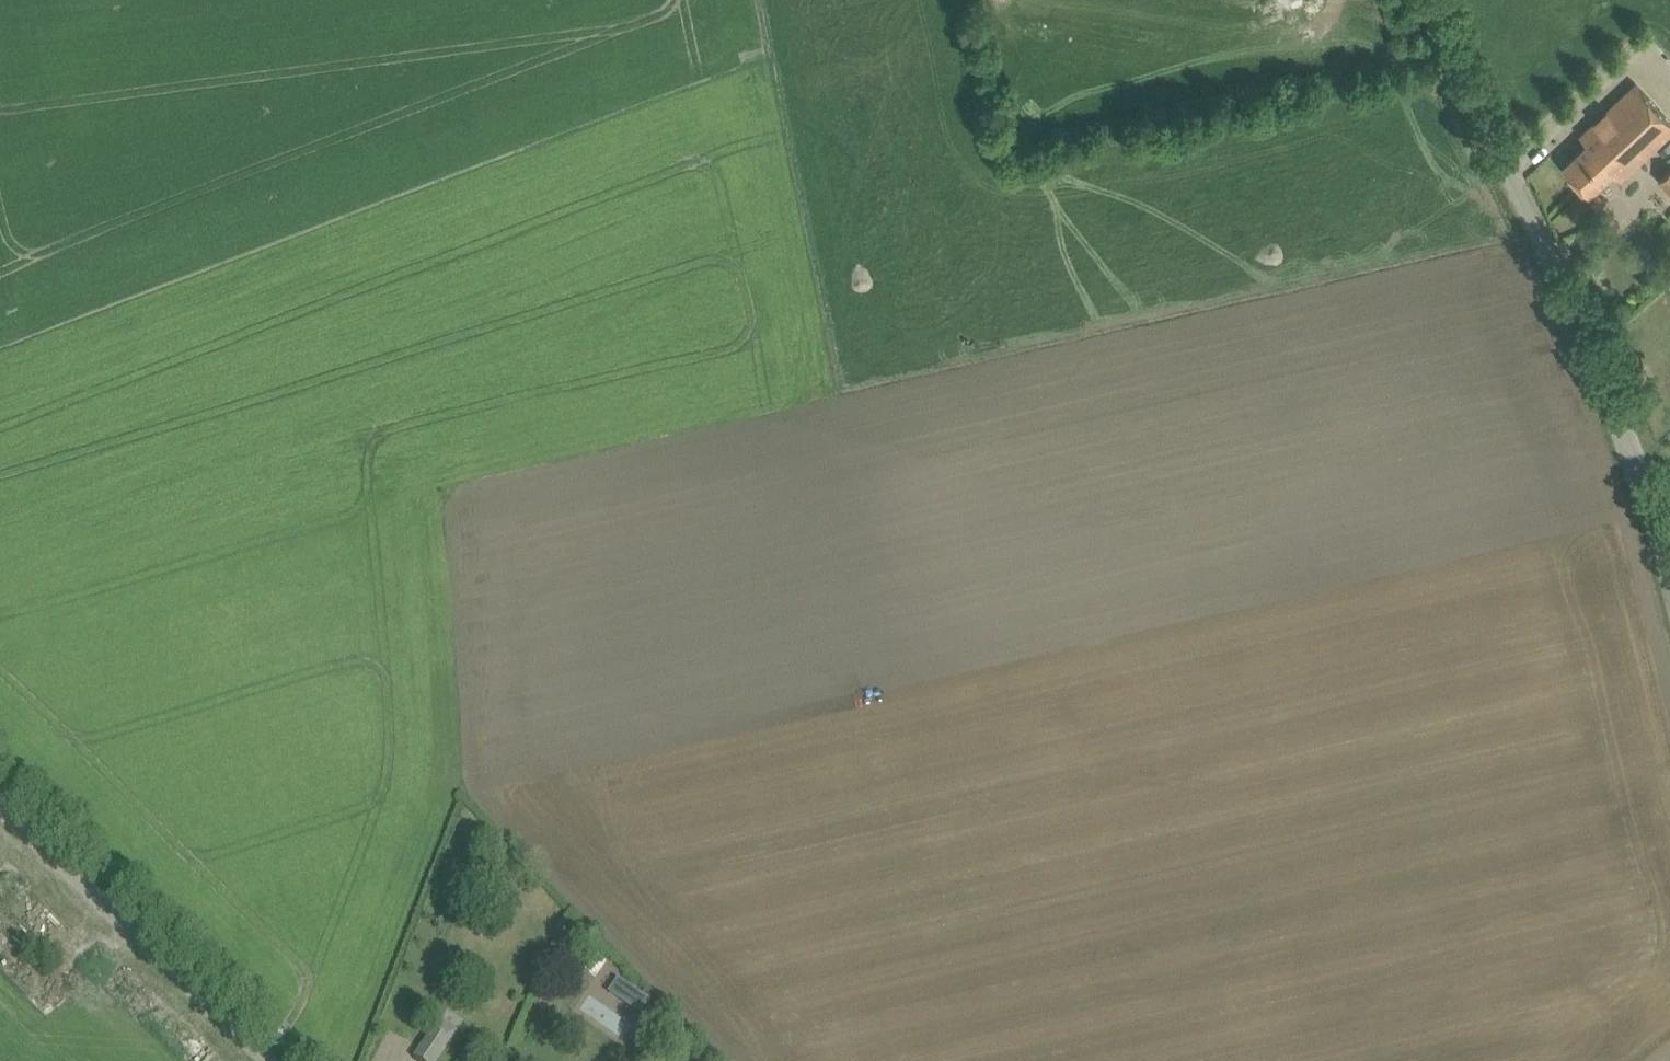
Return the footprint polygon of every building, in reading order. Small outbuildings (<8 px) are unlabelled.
[(1596,121),(1580,136),(1588,144),(1564,166),(1589,193),(1613,171),(1620,179),(1636,164),(1669,133),(1669,120),(1636,84),(1596,121)] [(1658,179),(1669,192),(1669,168),(1658,179)] [(413,1058),(418,1060),(436,1060),(456,1032),(439,1021),(413,1058)]
